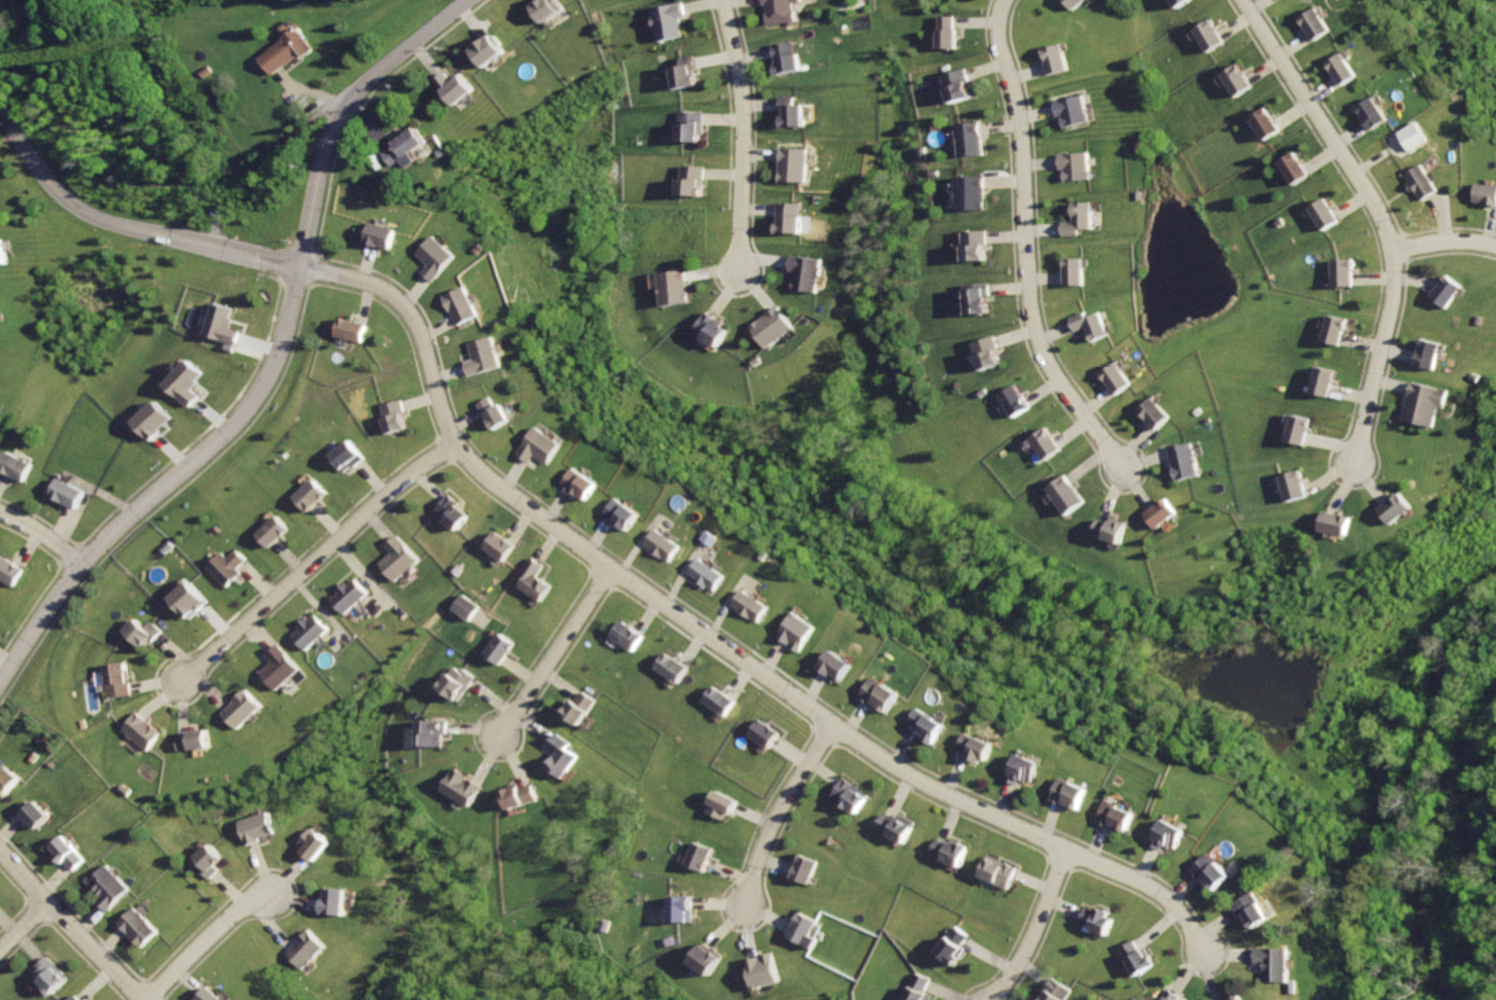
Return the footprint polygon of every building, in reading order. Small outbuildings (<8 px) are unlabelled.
[(539,15),(559,1),(558,0),(527,0),(539,15)] [(649,8),(656,39),(679,34),(676,20),(687,18),(683,0),(649,8)] [(762,27),(794,24),(792,3),(801,2),(801,0),(760,0),(762,27)] [(1070,16),(1091,0),(1059,0),(1070,16)] [(1176,11),(1194,0),(1169,0),(1176,11)] [(1319,6),(1301,17),(1318,44),(1336,33),(1319,6)] [(933,14),(934,54),(958,53),(958,31),(952,32),(952,13),(933,14)] [(1210,18),(1192,31),(1210,56),(1228,43),(1210,18)] [(301,20),(262,51),(276,68),(303,47),(307,52),(319,42),(301,20)] [(489,26),(468,41),(482,60),(503,45),(489,26)] [(768,45),(773,76),(801,71),(796,41),(768,45)] [(1039,48),(1047,78),(1069,72),(1061,42),(1039,48)] [(1346,51),(1328,62),(1344,89),(1362,78),(1346,51)] [(668,68),(672,92),(700,88),(694,54),(680,56),(681,66),(668,68)] [(1238,63),(1220,76),(1238,103),(1256,90),(1238,63)] [(445,64),(433,71),(451,99),(474,84),(462,65),(451,72),(445,64)] [(941,74),(949,106),(973,99),(965,68),(941,74)] [(1050,100),(1054,119),(1061,118),(1063,129),(1091,123),(1085,93),(1050,100)] [(779,96),(778,128),(806,129),(807,105),(799,105),(799,97),(779,96)] [(1375,98),(1356,112),(1373,136),(1392,123),(1375,98)] [(1265,109),(1247,120),(1264,147),(1282,135),(1265,109)] [(674,110),(672,143),(695,145),(697,112),(674,110)] [(418,119),(381,143),(393,162),(430,138),(418,119)] [(1400,133),(1412,152),(1430,140),(1419,121),(1400,133)] [(952,125),(955,160),(982,158),(979,123),(952,125)] [(779,147),(777,184),(806,185),(808,148),(779,147)] [(1055,153),(1056,176),(1061,175),(1061,184),(1091,183),(1090,152),(1055,153)] [(1295,152),(1276,164),(1293,189),(1312,177),(1295,152)] [(1404,176),(1419,204),(1442,191),(1426,163),(1404,176)] [(677,165),(673,198),(701,201),(705,168),(677,165)] [(951,177),(951,213),(983,213),(983,176),(951,177)] [(1472,203),(1495,208),(1495,185),(1476,182),(1472,203)] [(1323,197),(1305,209),(1323,236),(1341,224),(1323,197)] [(1061,217),(1061,238),(1084,238),(1084,231),(1095,230),(1095,202),(1070,202),(1070,216),(1061,217)] [(774,203),(774,233),(800,234),(801,203),(774,203)] [(370,220),(363,242),(392,251),(399,229),(370,220)] [(960,230),(961,262),(985,262),(984,229),(960,230)] [(432,238),(415,258),(426,267),(421,273),(435,285),(457,259),(432,238)] [(11,264),(10,240),(0,240),(0,265),(11,264)] [(787,253),(785,270),(795,271),(792,293),(818,296),(823,257),(787,253)] [(1062,258),(1062,286),(1085,286),(1085,258),(1062,258)] [(1327,259),(1327,289),(1353,289),(1353,259),(1327,259)] [(650,276),(656,310),(687,304),(681,271),(650,276)] [(1443,273),(1427,295),(1443,307),(1460,285),(1443,273)] [(963,288),(964,315),(988,314),(986,286),(963,288)] [(447,297),(461,328),(482,319),(469,288),(447,297)] [(214,303),(205,337),(236,345),(240,331),(231,329),(236,310),(214,303)] [(707,305),(689,335),(716,351),(730,328),(720,322),(724,315),(707,305)] [(747,326),(764,348),(792,326),(775,305),(747,326)] [(1067,316),(1073,332),(1082,328),(1088,343),(1108,335),(1096,305),(1067,316)] [(1323,314),(1317,342),(1339,346),(1345,319),(1323,314)] [(337,318),(333,338),(362,344),(367,325),(337,318)] [(968,341),(977,371),(1001,364),(992,334),(968,341)] [(468,363),(472,379),(508,370),(499,337),(472,343),(477,360),(468,363)] [(1417,338),(1412,367),(1436,372),(1441,343),(1417,338)] [(188,359),(164,386),(190,408),(200,397),(192,390),(206,374),(188,359)] [(1117,362),(1100,374),(1119,400),(1135,388),(1117,362)] [(1311,364),(1304,394),(1326,399),(1333,370),(1311,364)] [(1407,383),(1399,421),(1430,427),(1434,406),(1444,408),(1448,391),(1407,383)] [(1016,385),(996,397),(1011,420),(1030,408),(1016,385)] [(497,395),(479,405),(495,435),(518,423),(509,406),(504,409),(497,395)] [(1154,398),(1138,415),(1160,435),(1176,418),(1154,398)] [(400,401),(379,407),(388,437),(409,431),(400,401)] [(136,423),(153,441),(163,433),(161,431),(174,419),(159,402),(136,423)] [(1287,413),(1281,443),(1303,448),(1310,418),(1287,413)] [(538,425),(520,457),(533,465),(537,459),(553,468),(567,442),(538,425)] [(1043,428),(1024,442),(1040,465),(1060,450),(1043,428)] [(348,439),(326,455),(341,474),(362,458),(348,439)] [(1172,447),(1177,481),(1201,477),(1195,443),(1172,447)] [(12,452),(2,473),(28,486),(39,464),(12,452)] [(574,467),(562,487),(590,505),(602,485),(574,467)] [(1276,476),(1283,504),(1309,497),(1301,469),(1276,476)] [(1064,475),(1044,491),(1065,518),(1086,502),(1064,475)] [(62,476),(51,495),(83,513),(93,494),(62,476)] [(312,480),(289,501),(304,517),(327,496),(312,480)] [(1372,507),(1386,526),(1412,507),(1398,488),(1372,507)] [(448,496),(433,513),(456,534),(471,518),(448,496)] [(1142,514),(1153,531),(1179,513),(1168,496),(1142,514)] [(620,499),(608,517),(632,533),(644,515),(620,499)] [(1320,509),(1314,531),(1343,539),(1349,518),(1320,509)] [(277,515),(254,533),(266,550),(290,533),(277,515)] [(1093,515),(1086,537),(1117,547),(1124,525),(1093,515)] [(663,527),(651,545),(677,563),(689,545),(663,527)] [(498,531),(483,552),(505,568),(520,547),(498,531)] [(399,535),(385,548),(392,555),(379,566),(395,585),(422,562),(399,535)] [(221,551),(204,568),(229,592),(241,580),(236,576),(250,562),(236,548),(227,557),(221,551)] [(0,554),(0,581),(15,590),(29,568),(2,551),(0,554)] [(536,556),(517,584),(545,604),(556,587),(544,578),(552,568),(536,556)] [(704,557),(694,575),(723,593),(734,575),(704,557)] [(355,576),(331,598),(348,617),(372,594),(355,576)] [(190,619),(208,603),(185,578),(167,594),(190,619)] [(457,590),(447,606),(469,620),(480,605),(457,590)] [(747,590),(736,609),(764,625),(775,606),(747,590)] [(796,613),(779,640),(804,656),(821,629),(796,613)] [(318,614),(293,635),(307,651),(332,630),(318,614)] [(136,616),(120,635),(144,656),(165,632),(152,620),(147,626),(136,616)] [(624,620),(610,638),(635,656),(648,638),(624,620)] [(500,631),(481,656),(501,671),(519,646),(500,631)] [(283,642),(268,655),(274,661),(261,672),(279,693),(307,669),(283,642)] [(835,651),(821,671),(845,687),(858,667),(835,651)] [(665,652),(653,672),(680,689),(692,668),(665,652)] [(106,663),(111,700),(135,697),(131,660),(106,663)] [(456,664),(439,689),(460,702),(476,677),(456,664)] [(877,679),(865,698),(890,715),(903,696),(877,679)] [(715,685),(702,702),(725,720),(738,703),(715,685)] [(227,716),(243,731),(266,707),(250,691),(227,716)] [(584,692),(576,704),(572,702),(561,718),(581,731),(600,702),(584,692)] [(922,709),(913,725),(924,731),(920,737),(936,747),(949,725),(922,709)] [(137,712),(124,732),(154,751),(167,731),(137,712)] [(759,718),(745,739),(766,753),(780,732),(759,718)] [(419,723),(420,750),(445,750),(444,722),(419,723)] [(180,735),(183,755),(219,749),(216,729),(180,735)] [(556,730),(545,747),(553,753),(544,766),(564,781),(579,759),(569,752),(575,743),(556,730)] [(971,732),(964,749),(975,753),(971,763),(993,772),(1004,744),(971,732)] [(1017,754),(1005,782),(1022,789),(1026,782),(1037,787),(1046,766),(1017,754)] [(5,798),(21,780),(0,762),(0,794),(5,798)] [(451,770),(439,792),(470,809),(482,786),(451,770)] [(845,779),(830,803),(856,819),(871,796),(845,779)] [(1061,779),(1053,802),(1085,813),(1094,790),(1061,779)] [(500,792),(507,814),(539,803),(531,781),(500,792)] [(713,789),(700,814),(722,826),(728,815),(735,819),(742,805),(713,789)] [(39,795),(21,812),(41,832),(58,815),(39,795)] [(1110,802),(1100,825),(1127,837),(1137,814),(1110,802)] [(884,812),(874,833),(902,846),(912,825),(884,812)] [(241,822),(249,846),(279,836),(271,813),(241,822)] [(1165,818),(1150,847),(1166,855),(1172,844),(1184,851),(1193,833),(1165,818)] [(319,827),(304,843),(310,847),(304,853),(318,866),(337,844),(319,827)] [(69,836),(53,850),(76,877),(92,863),(69,836)] [(938,837),(930,856),(960,869),(969,847),(956,841),(955,845),(938,837)] [(691,841),(682,867),(710,876),(719,851),(691,841)] [(219,844),(197,865),(215,884),(227,873),(224,870),(234,860),(219,844)] [(1214,855),(1194,871),(1214,895),(1234,879),(1214,855)] [(797,857),(789,882),(811,889),(819,864),(797,857)] [(985,858),(976,880),(1005,892),(1014,870),(985,858)] [(113,865),(95,882),(101,889),(96,894),(114,915),(138,893),(113,865)] [(325,888),(323,917),(354,919),(356,890),(325,888)] [(668,897),(669,925),(694,924),(693,896),(668,897)] [(1256,896),(1236,907),(1251,934),(1272,923),(1256,896)] [(1085,904),(1077,928),(1106,938),(1114,914),(1085,904)] [(140,908),(121,926),(144,951),(163,933),(140,908)] [(797,912),(784,939),(812,952),(817,941),(813,939),(820,923),(797,912)] [(948,922),(923,952),(945,969),(958,953),(954,949),(965,935),(948,922)] [(316,929),(286,954),(303,974),(333,948),(316,929)] [(1132,940),(1117,947),(1133,977),(1153,966),(1146,953),(1141,956),(1132,940)] [(699,945),(685,966),(708,981),(722,961),(699,945)] [(1257,947),(1256,966),(1264,966),(1263,985),(1291,986),(1293,949),(1257,947)] [(743,963),(752,990),(783,981),(775,954),(743,963)] [(50,957),(31,976),(53,998),(72,980),(50,957)] [(897,999),(926,999),(927,998),(920,995),(926,979),(909,972),(897,999)] [(1037,999),(1064,999),(1069,993),(1050,980),(1037,999)] [(195,999),(227,999),(208,984),(195,999)] [(1159,999),(1182,999),(1183,998),(1168,987),(1159,999)] [(1241,992),(1225,999),(1245,999),(1241,992)]
